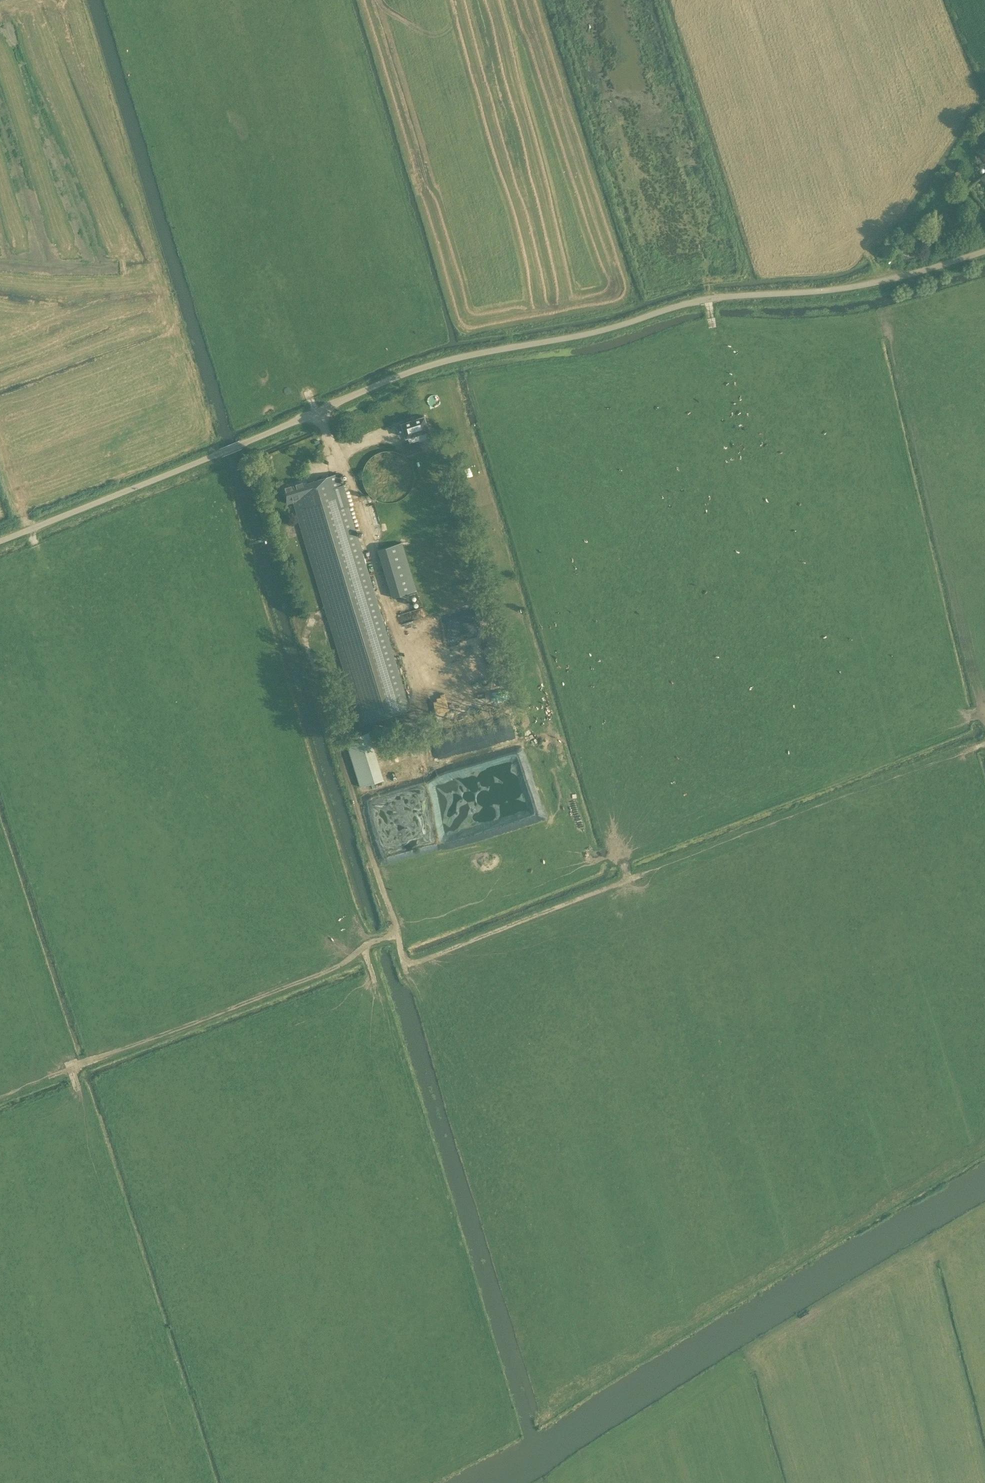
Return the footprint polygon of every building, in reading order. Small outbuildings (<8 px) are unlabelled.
[(401,421),(407,438),(409,437),(411,444),(405,446),(407,454),(422,450),(419,441),(431,437),(423,414),(401,421)] [(391,450),(385,450),(378,452),(373,455),(368,459),(365,464),(362,470),(362,476),(362,483),(365,489),(368,494),(373,498),(378,501),(385,502),(391,502),(397,501),(403,498),(407,494),(411,489),(413,483),(414,476),(413,470),(411,464),(407,459),(403,455),(397,452),(391,450)] [(302,480),(281,485),(286,504),(292,502),(356,710),(406,696),(338,473),(303,484),(302,480)] [(405,551),(402,542),(377,550),(380,559),(392,598),(416,590),(405,551)] [(348,738),(361,786),(386,780),(373,732),(348,738)] [(471,835),(461,787),(439,791),(449,840),(471,835)]
